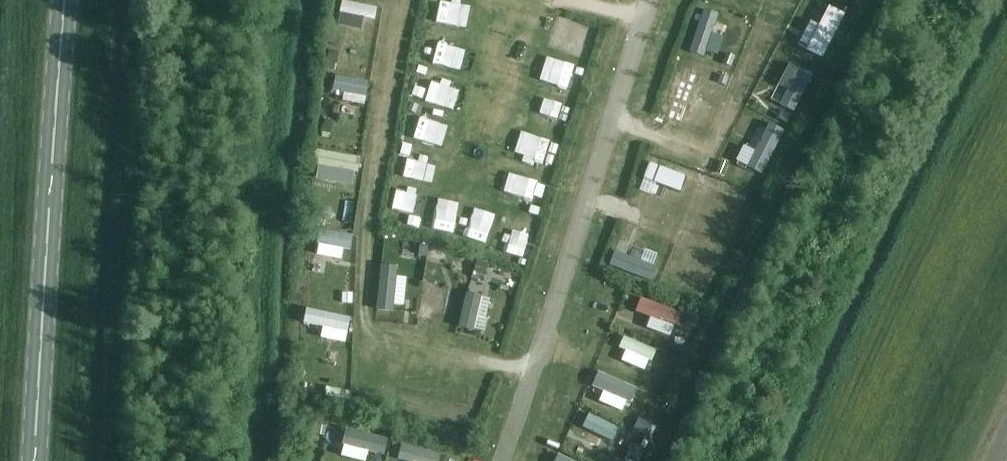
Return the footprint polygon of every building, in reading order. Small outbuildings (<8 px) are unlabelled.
[(376,11),(339,3),(337,16),(373,23),(376,11)] [(474,40),(475,19),(450,17),(448,38),(474,40)] [(723,44),(715,42),(712,52),(740,60),(747,36),(728,30),(723,44)] [(568,59),(590,60),(592,36),(570,34),(568,59)] [(825,60),(828,49),(801,42),(797,60),(810,63),(812,57),(825,60)] [(441,78),(462,82),(466,64),(445,59),(441,78)] [(367,84),(332,77),(329,91),(364,99),(367,84)] [(426,96),(425,117),(455,118),(456,97),(426,96)] [(768,111),(759,128),(779,138),(788,121),(768,111)] [(349,143),(350,113),(331,112),(331,142),(349,143)] [(423,130),(420,149),(439,152),(442,133),(423,130)] [(353,172),(317,165),(314,178),(350,185),(353,172)] [(415,172),(411,192),(435,197),(439,176),(415,172)] [(672,182),(666,203),(690,209),(696,188),(672,182)] [(513,207),(523,208),(522,218),(544,220),(547,196),(515,193),(513,207)] [(466,229),(472,209),(451,204),(446,223),(466,229)] [(402,213),(399,233),(423,236),(426,216),(402,213)] [(505,249),(529,255),(536,228),(512,222),(505,249)] [(351,237),(320,231),(317,244),(349,250),(351,237)] [(378,308),(394,310),(398,266),(382,264),(378,308)] [(428,281),(421,317),(431,319),(438,282),(428,281)] [(466,291),(460,326),(474,328),(481,294),(466,291)] [(683,314),(638,296),(634,306),(679,324),(683,314)] [(345,331),(348,319),(307,311),(305,323),(345,331)] [(657,350),(621,336),(617,348),(652,362),(657,350)] [(637,391),(603,377),(598,389),(633,403),(637,391)] [(622,429),(587,415),(582,427),(617,441),(622,429)] [(341,443),(385,453),(388,441),(344,431),(341,443)] [(398,458),(410,460),(439,460),(441,453),(402,443),(398,458)]
